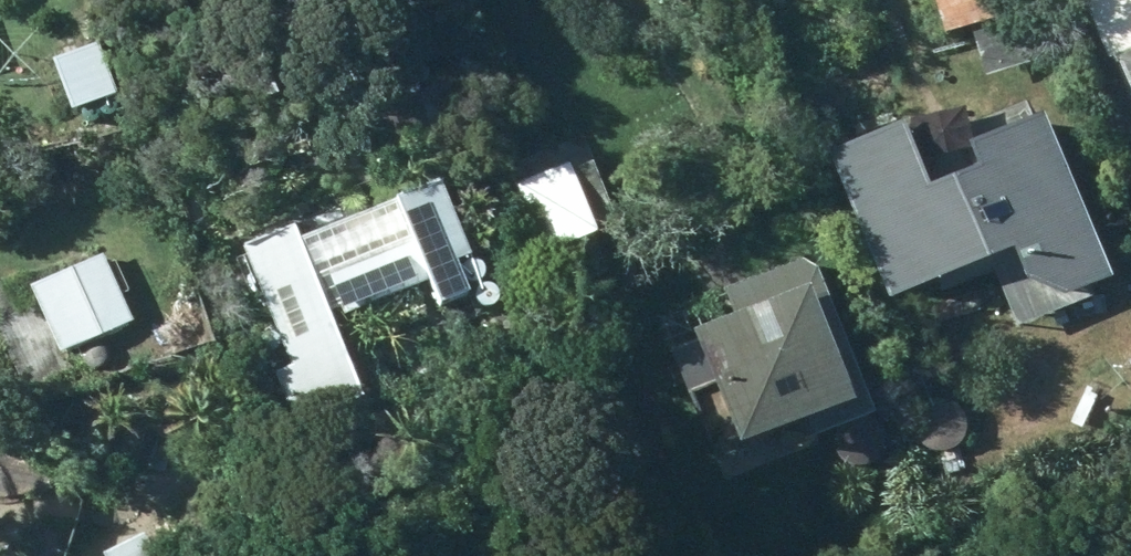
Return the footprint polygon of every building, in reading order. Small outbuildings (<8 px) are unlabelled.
[(946,32),(1030,0),(934,0),(946,32)] [(1107,59),(1118,55),(1130,86),(1130,0),(1082,0),(1107,59)] [(102,94),(83,63),(62,75),(81,106),(102,94)] [(1018,274),(1039,331),(1111,305),(1046,124),(965,153),(976,183),(934,198),(907,124),(820,155),(880,323),(1018,274)] [(567,164),(515,185),(543,253),(595,232),(591,223),(612,215),(590,162),(569,171),(567,164)] [(469,257),(439,180),(361,211),(354,192),(320,206),(326,223),(298,234),(294,226),(241,247),(273,330),(261,334),(268,351),(280,346),(286,364),(273,369),(294,425),(363,397),(318,282),(330,275),(344,310),(425,277),(436,305),(467,295),(454,262),(469,257)] [(102,251),(25,287),(36,310),(0,326),(0,333),(26,390),(72,370),(64,353),(133,320),(102,251)] [(691,332),(740,446),(808,418),(815,436),(874,411),(807,256),(725,290),(735,313),(691,332)] [(103,555),(155,555),(142,532),(102,554),(103,555)]
